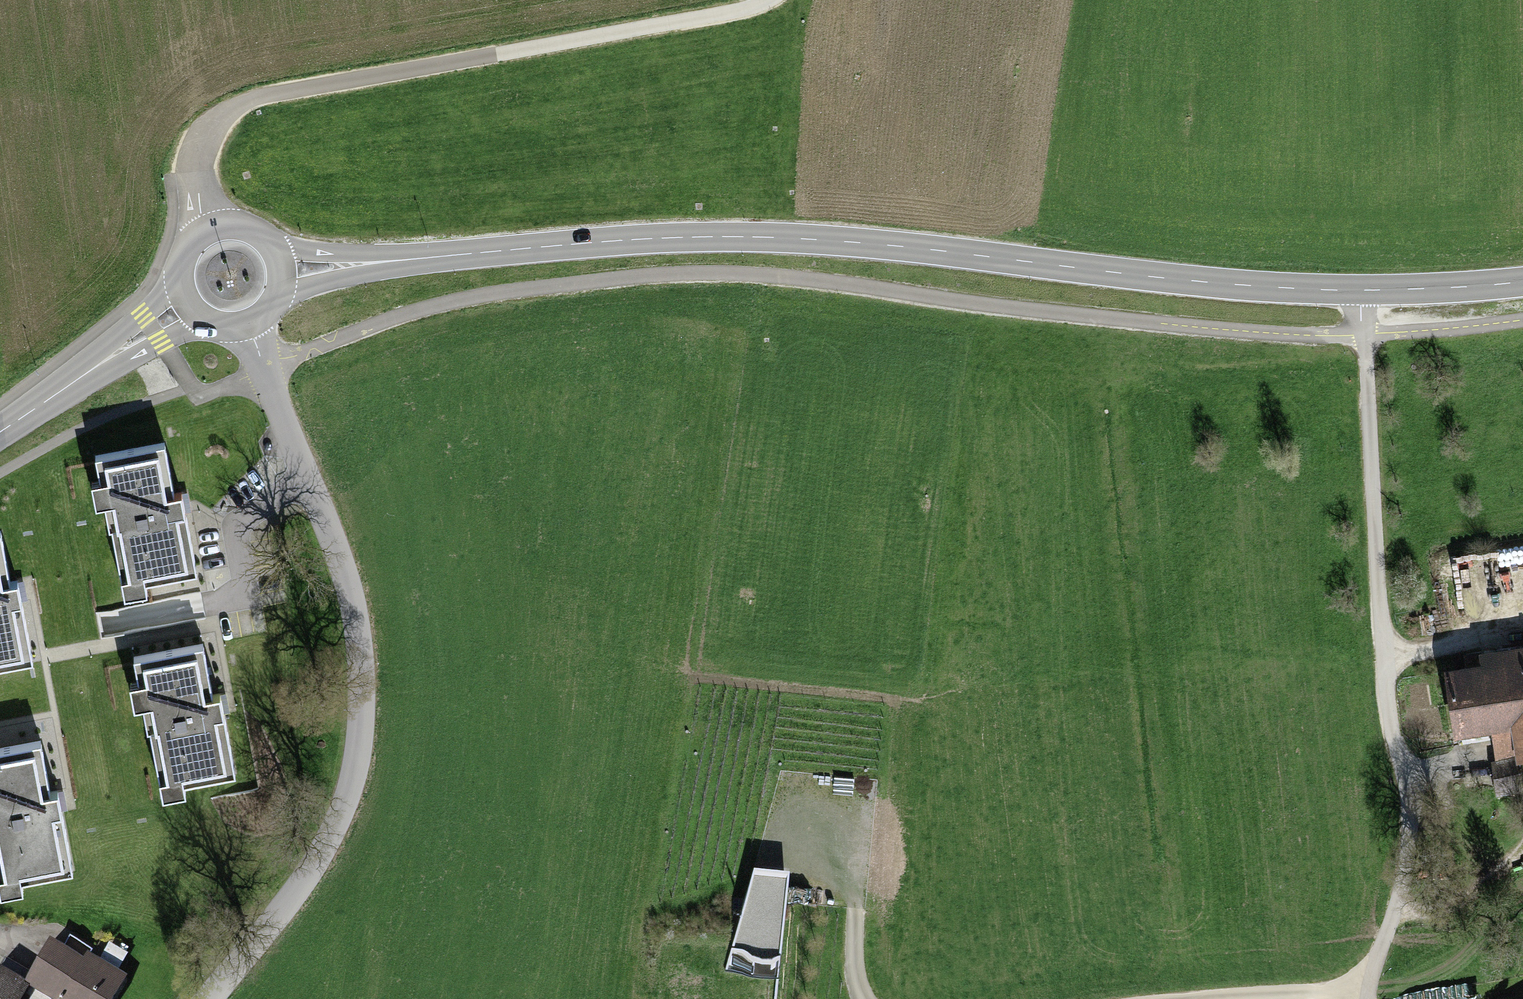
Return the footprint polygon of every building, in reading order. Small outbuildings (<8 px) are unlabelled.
[(190,577),(163,447),(98,460),(126,591),(190,577)] [(26,667),(11,590),(0,533),(0,672),(26,667)] [(232,769),(205,642),(136,656),(163,784),(232,769)] [(1454,673),(1460,731),(1494,728),(1498,766),(1522,764),(1522,654),(1482,659),(1483,669),(1454,673)] [(0,740),(0,881),(23,877),(22,868),(72,861),(60,793),(56,777),(49,778),(40,733),(0,740)] [(797,863),(749,857),(734,967),(783,974),(792,901),(797,863)] [(49,936),(26,980),(32,983),(60,997),(59,998),(115,998),(128,975),(87,951),(84,957),(49,936)] [(0,966),(0,998),(23,998),(32,983),(26,980),(0,966)]
